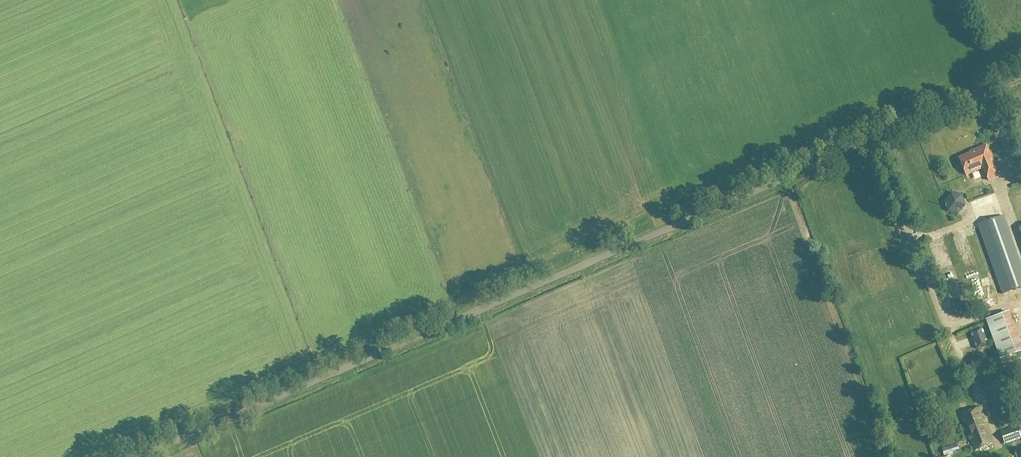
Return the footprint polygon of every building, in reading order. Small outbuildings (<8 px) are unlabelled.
[(972,150),(973,151),(959,157),(966,175),(982,168),(987,181),(998,177),(986,145),(972,150)] [(961,195),(951,193),(944,201),(947,211),(958,213),(965,205),(961,195)] [(978,225),(1002,294),(1020,288),(1020,268),(1003,216),(978,225)] [(979,300),(981,306),(990,303),(988,297),(979,300)] [(1008,311),(986,319),(1000,359),(1020,351),(1020,347),(1008,311)] [(1020,384),(1020,380),(1020,378),(1011,383),(1013,387),(1020,384)] [(994,409),(1009,403),(1000,381),(985,387),(994,409)] [(1009,390),(1020,421),(1020,420),(1020,385),(1009,390)] [(983,421),(986,420),(981,407),(960,415),(974,451),(991,444),(983,421)] [(1020,439),(1020,437),(1017,426),(1000,432),(1005,445),(1020,439)]
